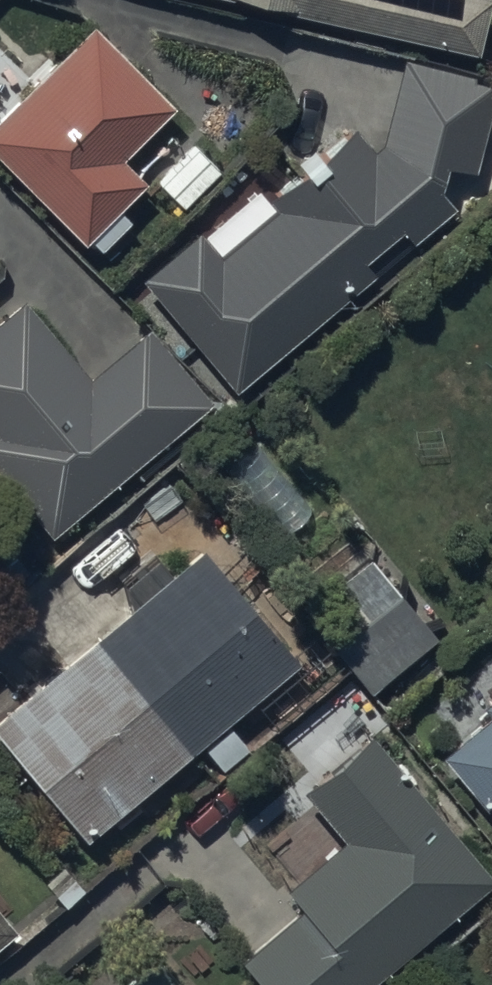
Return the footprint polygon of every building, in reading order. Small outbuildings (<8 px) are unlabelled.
[(471,47),(481,0),(259,0),(471,47)] [(87,20),(0,108),(0,161),(80,240),(85,235),(97,247),(126,217),(114,205),(143,176),(120,154),(171,103),(87,20)] [(141,277),(231,385),(368,271),(357,257),(397,224),(409,238),(450,205),(435,186),(441,161),(471,169),(490,90),(486,89),(488,81),(471,77),(472,72),(400,55),(380,139),(371,146),(353,124),(317,154),(315,152),(298,166),(300,168),(265,197),(251,180),(196,226),(198,229),(141,277)] [(217,169),(193,145),(157,182),(181,206),(217,169)] [(49,534),(208,398),(143,322),(85,372),(21,297),(0,314),(0,476),(49,534)] [(82,835),(294,658),(198,544),(0,709),(0,737),(82,835)] [(367,688),(433,634),(367,555),(302,610),(367,688)] [(477,703),(485,713),(438,752),(491,816),(491,691),(477,703)] [(259,984),(361,984),(490,876),(366,731),(298,789),(339,838),(282,886),(297,905),(235,957),(259,984)] [(13,927),(0,911),(0,938),(13,927)] [(154,952),(115,984),(182,984),(154,952)]
